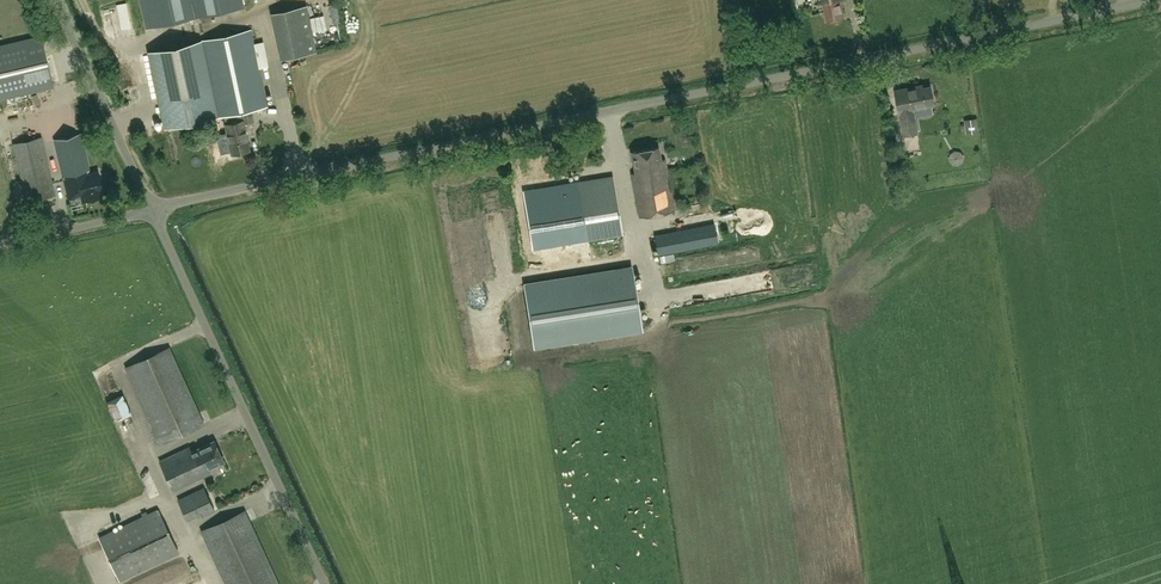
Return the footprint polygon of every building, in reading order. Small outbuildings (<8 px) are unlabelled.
[(845,16),(843,6),(846,5),(844,0),(809,0),(810,5),(823,2),(827,20),(845,16)] [(306,5),(271,12),(281,59),(316,52),(306,5)] [(149,51),(166,127),(223,115),(232,154),(250,150),(244,122),(253,120),(251,109),(267,105),(251,29),(149,51)] [(53,86),(41,35),(0,45),(0,99),(53,86)] [(131,72),(122,75),(127,90),(136,87),(131,72)] [(895,90),(905,135),(919,132),(914,107),(934,103),(931,85),(917,88),(916,85),(895,90)] [(964,119),(966,134),(979,132),(977,117),(964,119)] [(90,172),(81,133),(54,139),(68,200),(81,197),(82,200),(103,195),(103,191),(98,170),(90,172)] [(55,195),(41,136),(13,143),(28,201),(55,195)] [(635,172),(633,172),(631,173),(639,216),(675,210),(665,158),(661,159),(659,146),(631,151),(635,172)] [(586,238),(622,232),(613,176),(578,182),(577,178),(535,185),(541,222),(583,215),(586,238)] [(714,223),(654,235),(658,255),(718,243),(714,223)] [(534,346),(642,329),(632,267),(524,284),(534,346)] [(204,423),(170,347),(126,367),(160,443),(204,423)] [(119,421),(134,414),(124,391),(108,397),(119,421)] [(190,446),(159,461),(174,491),(212,473),(209,467),(224,460),(214,440),(192,451),(190,446)] [(153,498),(161,497),(158,483),(150,484),(153,498)] [(178,499),(188,518),(200,512),(202,516),(215,510),(204,487),(178,499)] [(100,537),(120,579),(178,551),(158,509),(100,537)] [(244,510),(202,530),(227,583),(279,583),(244,510)]
